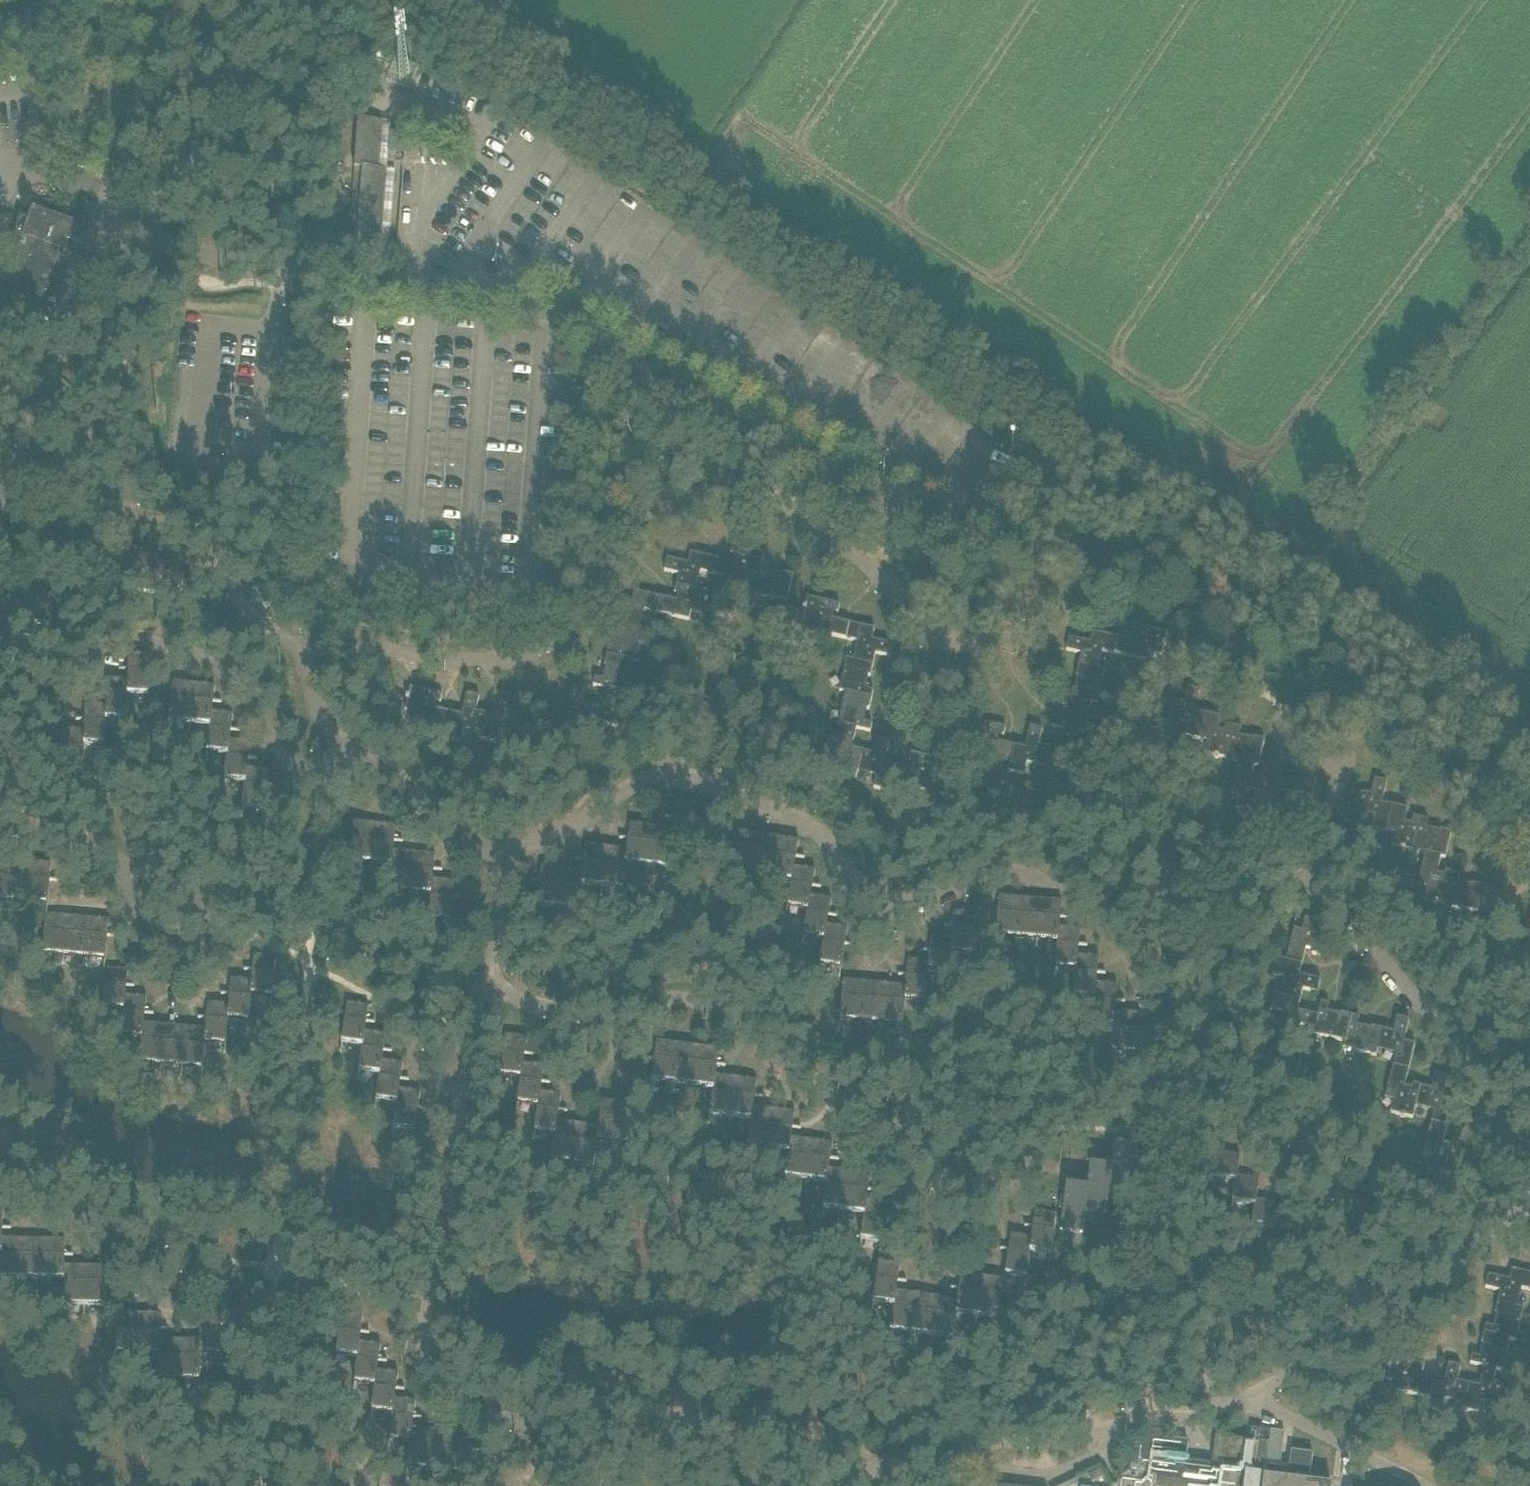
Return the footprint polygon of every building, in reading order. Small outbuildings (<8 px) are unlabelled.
[(342,248),(380,251),(386,170),(378,170),(381,121),(358,120),(354,169),(362,169),(358,216),(344,215),(342,248)] [(25,293),(47,301),(68,241),(87,247),(93,229),(70,221),(32,208),(28,219),(20,216),(13,236),(28,242),(15,279),(28,284),(25,293)] [(733,562),(716,558),(712,574),(745,582),(747,574),(758,576),(761,562),(763,562),(764,554),(732,546),(730,554),(734,556),(733,562)] [(679,574),(676,585),(696,590),(700,572),(712,574),(716,558),(690,553),(688,563),(667,558),(664,571),(679,574)] [(769,564),(763,562),(761,562),(758,576),(754,594),(787,602),(793,575),(781,573),(781,574),(768,571),(769,564)] [(677,601),(660,597),(656,613),(689,621),(691,613),(703,615),(706,605),(707,605),(708,601),(706,601),(708,593),(696,590),(676,585),(674,593),(678,594),(677,601)] [(623,613),(620,624),(640,629),(644,610),(656,613),(660,597),(634,591),(632,602),(611,597),(608,610),(623,613)] [(813,632),(845,639),(849,623),(832,619),(833,612),(838,613),(839,605),(807,598),(805,606),(804,606),(803,609),(804,610),(802,621),(814,624),(813,632)] [(857,642),(853,660),(873,665),(876,654),(890,657),(893,645),(872,640),(874,629),(849,623),(845,639),(857,642)] [(606,656),(633,662),(639,663),(646,630),(640,629),(620,624),(617,636),(620,636),(616,649),(608,648),(606,656)] [(1135,642),(1118,638),(1114,654),(1147,661),(1149,653),(1161,656),(1164,645),(1165,646),(1166,642),(1165,641),(1167,633),(1134,626),(1132,634),(1136,635),(1135,642)] [(1081,654),(1078,665),(1098,669),(1102,651),(1114,654),(1118,638),(1092,632),(1090,643),(1069,638),(1066,650),(1081,654)] [(128,670),(128,681),(127,695),(128,696),(148,696),(147,704),(149,704),(150,656),(128,655),(128,670),(119,669),(119,670),(128,670)] [(593,686),(607,689),(619,692),(625,693),(633,662),(606,656),(604,666),(606,667),(603,680),(595,678),(593,686)] [(839,692),(845,693),(871,699),(873,691),(865,689),(868,676),(870,676),(873,665),(853,660),(847,659),(839,692)] [(1066,688),(1065,696),(1091,702),(1097,704),(1104,671),(1098,669),(1078,665),(1075,676),(1077,677),(1074,690),(1066,688)] [(106,696),(106,706),(105,721),(106,721),(126,722),(126,729),(127,729),(128,696),(127,695),(128,681),(107,680),(106,695),(97,694),(97,695),(106,696)] [(188,732),(194,684),(172,682),(167,730),(168,730),(169,722),(189,724),(188,732)] [(190,725),(209,727),(210,727),(212,713),(213,702),(221,703),(221,702),(213,701),(215,687),(194,684),(188,732),(189,732),(190,725)] [(569,723),(587,727),(591,707),(581,704),(584,689),(571,686),(567,708),(556,705),(550,731),(566,735),(569,723)] [(415,721),(447,728),(451,713),(435,709),(436,702),(441,703),(442,695),(410,687),(408,696),(406,695),(406,699),(407,699),(405,710),(417,713),(415,721)] [(1184,736),(1199,740),(1205,713),(1195,711),(1200,690),(1187,687),(1184,702),(1178,701),(1175,701),(1172,703),(1170,706),(1167,719),(1186,724),(1184,736)] [(838,725),(844,726),(856,729),(870,732),(872,724),(864,722),(867,709),(869,709),(871,699),(845,693),(838,725)] [(464,730),(482,734),(487,714),(476,711),(479,697),(467,694),(462,715),(451,713),(447,728),(445,739),(461,742),(464,730)] [(487,714),(482,734),(481,740),(497,744),(499,731),(519,736),(522,722),(522,719),(520,716),(517,714),(511,713),(515,698),(502,695),(497,716),(487,714)] [(1051,726),(1065,730),(1078,732),(1084,734),(1091,702),(1065,696),(1062,706),(1064,707),(1061,720),(1053,718),(1051,726)] [(84,721),(84,731),(83,746),(84,746),(104,747),(104,754),(105,754),(106,721),(105,721),(106,706),(85,705),(84,720),(76,719),(76,720),(84,721)] [(207,753),(227,755),(228,755),(230,741),(231,730),(240,731),(240,730),(231,729),(233,715),(212,713),(210,727),(209,727),(206,760),(207,760),(207,753)] [(1218,757),(1226,759),(1233,727),(1226,725),(1224,732),(1217,730),(1220,717),(1205,713),(1199,740),(1206,741),(1204,754),(1214,756),(1214,758),(1218,759),(1218,757)] [(978,754),(1010,761),(1014,746),(998,742),(999,735),(1003,736),(1005,728),(973,720),(971,729),(969,728),(969,732),(970,732),(968,743),(980,746),(978,754)] [(856,778),(858,772),(863,751),(852,749),(856,729),(844,726),(841,739),(835,738),(832,739),(829,740),(827,744),(824,757),(843,761),(841,774),(856,778)] [(1027,763),(1045,767),(1050,747),(1039,745),(1042,730),(1030,727),(1025,748),(1014,746),(1010,761),(1008,772),(1024,775),(1027,763)] [(1226,759),(1238,762),(1254,765),(1258,766),(1264,740),(1253,737),(1252,739),(1239,736),(1241,728),(1233,727),(1226,759)] [(83,746),(84,731),(63,730),(62,745),(54,745),(54,746),(63,746),(61,779),(62,779),(63,771),(82,772),(82,779),(83,779),(84,746),(83,746)] [(1050,747),(1045,767),(1044,773),(1059,777),(1062,765),(1082,769),(1085,755),(1085,752),(1083,749),(1080,747),(1074,746),(1078,732),(1065,730),(1060,750),(1050,747)] [(863,751),(858,772),(876,776),(873,788),(889,792),(892,781),(895,765),(884,763),(889,742),(877,739),(873,754),(863,751)] [(225,781),(245,783),(246,783),(248,769),(249,759),(257,760),(257,758),(249,758),(251,743),(230,741),(228,755),(227,755),(223,788),(224,789),(225,781)] [(911,769),(895,765),(892,781),(924,789),(925,781),(938,784),(940,773),(942,773),(943,769),(941,769),(943,761),(911,753),(909,761),(913,762),(911,769)] [(1250,811),(1258,813),(1265,781),(1258,779),(1257,783),(1250,782),(1254,765),(1238,762),(1230,794),(1239,796),(1236,808),(1246,810),(1246,812),(1250,813),(1250,811)] [(246,783),(245,783),(241,817),(242,817),(243,809),(263,811),(262,819),(263,819),(267,787),(275,788),(275,787),(267,786),(268,771),(248,769),(246,783)] [(1370,828),(1386,832),(1392,806),(1382,803),(1386,782),(1374,779),(1371,794),(1365,793),(1364,793),(1363,793),(1361,793),(1360,794),(1359,795),(1358,797),(1357,798),(1354,811),(1373,816),(1370,828)] [(1265,781),(1258,813),(1290,821),(1296,794),(1285,792),(1284,793),(1271,790),(1273,783),(1265,781)] [(672,819),(671,829),(669,844),(670,844),(690,846),(689,854),(690,854),(695,806),(674,803),(672,818),(664,817),(664,818),(672,819)] [(716,808),(695,806),(690,854),(691,846),(711,848),(710,856),(711,856),(715,824),(723,825),(723,824),(715,823),(716,808)] [(1405,849),(1413,851),(1420,819),(1413,817),(1411,824),(1404,823),(1407,809),(1392,806),(1386,832),(1393,833),(1391,846),(1401,848),(1401,850),(1405,851),(1405,849)] [(1413,851),(1425,854),(1441,857),(1445,858),(1451,832),(1439,830),(1439,832),(1426,829),(1428,820),(1420,819),(1413,851)] [(370,872),(371,872),(374,824),(353,822),(349,871),(350,871),(351,863),(371,864),(370,872)] [(372,864),(392,866),(393,866),(394,851),(394,841),(403,842),(403,841),(394,840),(396,826),(374,824),(371,872),(372,864)] [(628,840),(627,850),(625,865),(626,865),(646,867),(645,875),(651,827),(630,824),(628,839),(619,838),(619,839),(628,840)] [(671,829),(651,827),(645,875),(646,875),(647,867),(666,870),(665,877),(666,877),(670,844),(669,844),(671,829)] [(749,883),(757,835),(736,831),(728,879),(729,879),(730,872),(750,875),(749,883)] [(769,886),(770,886),(778,838),(757,835),(749,883),(750,883),(751,875),(770,878),(769,886)] [(771,879),(791,882),(792,882),(794,868),(796,857),(804,859),(804,858),(796,856),(799,842),(778,838),(770,886),(771,879)] [(584,861),(582,871),(581,886),(582,886),(601,888),(601,896),(606,848),(585,845),(584,860),(575,859),(575,860),(584,861)] [(627,850),(606,848),(601,896),(602,896),(602,888),(622,891),(621,898),(622,898),(626,865),(625,865),(627,850)] [(410,901),(414,853),(394,851),(393,866),(392,866),(389,900),(390,899),(391,892),(410,893),(410,901)] [(411,894),(431,895),(432,895),(433,880),(434,870),(442,871),(442,870),(434,869),(435,854),(414,853),(410,901),(411,901),(411,894)] [(1437,903),(1445,905),(1452,873),(1445,871),(1444,875),(1437,874),(1441,857),(1425,854),(1417,886),(1426,888),(1423,900),(1433,903),(1433,904),(1437,905),(1437,903)] [(5,910),(9,862),(0,861),(0,902),(5,903),(4,910),(5,910)] [(25,912),(26,912),(30,863),(9,862),(5,910),(6,902),(26,904),(25,912)] [(30,863),(26,912),(27,904),(46,906),(46,913),(47,913),(50,881),(58,881),(58,880),(50,880),(51,865),(30,863)] [(788,908),(807,911),(808,911),(811,897),(812,887),(820,888),(821,887),(812,885),(815,871),(794,868),(792,882),(791,882),(785,915),(786,915),(788,908)] [(562,869),(557,917),(558,909),(578,912),(577,919),(578,919),(582,886),(581,886),(582,871),(562,869)] [(1477,913),(1479,907),(1483,886),(1472,884),(1471,886),(1458,883),(1460,875),(1452,873),(1445,905),(1477,913)] [(1483,886),(1479,907),(1497,911),(1494,923),(1510,927),(1516,901),(1505,898),(1510,877),(1497,874),(1494,889),(1483,886)] [(432,895),(431,895),(428,928),(429,928),(430,921),(450,922),(449,930),(450,930),(453,898),(461,898),(461,897),(453,897),(454,882),(433,880),(432,895)] [(1015,946),(1015,947),(1019,898),(998,896),(994,945),(995,945),(996,937),(1015,939),(1015,946)] [(804,937),(823,940),(824,940),(827,925),(829,915),(837,917),(837,916),(829,914),(831,900),(811,897),(808,911),(807,911),(802,944),(803,944),(804,937)] [(1035,948),(1036,948),(1040,900),(1019,898),(1015,947),(1016,947),(1017,939),(1036,941),(1035,948)] [(1037,941),(1057,943),(1058,943),(1059,928),(1060,918),(1068,919),(1068,918),(1060,917),(1062,902),(1040,900),(1036,948),(1036,949),(1037,941)] [(952,928),(951,938),(950,953),(951,953),(971,955),(970,963),(971,963),(976,914),(954,912),(952,927),(944,926),(944,927),(952,928)] [(62,964),(67,916),(46,914),(41,962),(42,963),(43,955),(63,957),(62,964)] [(83,966),(88,918),(67,916),(62,964),(63,964),(64,957),(83,959),(83,966)] [(88,918),(83,966),(84,967),(84,959),(104,961),(103,968),(104,968),(108,936),(116,937),(116,936),(108,935),(109,920),(88,918)] [(1294,929),(1286,961),(1302,965),(1306,949),(1312,950),(1311,954),(1320,956),(1327,924),(1319,922),(1320,920),(1316,919),(1315,921),(1305,919),(1304,920),(1306,920),(1304,932),(1294,929)] [(824,940),(823,940),(818,973),(819,973),(820,966),(840,969),(838,977),(840,977),(845,945),(853,946),(853,945),(845,943),(847,929),(827,925),(824,940)] [(1056,969),(1075,971),(1076,971),(1078,956),(1079,946),(1087,946),(1087,945),(1079,945),(1080,930),(1059,928),(1058,943),(1057,943),(1054,976),(1055,976),(1056,969)] [(929,952),(928,962),(927,977),(928,977),(948,979),(947,987),(948,987),(951,953),(950,953),(951,938),(931,936),(929,951),(921,950),(921,951),(929,952)] [(252,971),(251,981),(250,996),(251,996),(271,998),(270,1005),(271,1005),(276,957),(254,955),(252,970),(244,969),(244,970),(252,971)] [(1074,997),(1095,998),(1096,984),(1097,973),(1105,974),(1105,973),(1097,972),(1098,958),(1078,956),(1076,971),(1075,971),(1072,1004),(1073,1004),(1074,997)] [(1284,977),(1280,996),(1300,1000),(1303,989),(1317,993),(1320,981),(1299,976),(1302,965),(1286,961),(1275,958),(1272,974),(1284,977)] [(906,976),(905,986),(904,1001),(905,1001),(925,1003),(924,1011),(925,1011),(928,977),(927,977),(928,962),(907,960),(906,975),(898,974),(898,975),(906,976)] [(104,1009),(123,1011),(124,1011),(126,996),(127,986),(134,987),(134,986),(127,985),(128,970),(106,968),(102,1017),(103,1017),(104,1009)] [(229,995),(228,1005),(227,1020),(228,1020),(248,1022),(247,1029),(248,1030),(251,996),(250,996),(251,981),(230,979),(229,994),(221,993),(221,994),(229,995)] [(859,1031),(860,1031),(864,983),(843,981),(839,1029),(840,1029),(840,1021),(860,1023),(859,1031)] [(880,1033),(881,1033),(885,985),(864,983),(860,1031),(861,1023),(881,1025),(880,1033)] [(1093,1024),(1113,1026),(1114,1026),(1115,1012),(1116,1001),(1125,1002),(1125,1001),(1115,1000),(1117,986),(1096,984),(1095,998),(1092,1032),(1093,1032),(1093,1024)] [(885,985),(881,1033),(882,1025),(902,1027),(901,1035),(902,1035),(905,1001),(904,1001),(905,986),(885,985)] [(1301,1025),(1314,1028),(1317,1016),(1297,1011),(1300,1000),(1280,996),(1274,994),(1270,1010),(1282,1013),(1277,1032),(1291,1036),(1295,1035),(1298,1033),(1299,1030),(1301,1025)] [(122,1037),(142,1039),(143,1039),(144,1024),(145,1014),(153,1014),(153,1013),(145,1013),(146,998),(126,996),(124,1011),(123,1011),(120,1044),(121,1044),(122,1037)] [(1313,1034),(1344,1042),(1351,1016),(1340,1013),(1340,1016),(1327,1012),(1329,1004),(1320,1002),(1317,1016),(1314,1028),(1313,1034)] [(206,1019),(205,1029),(204,1044),(205,1044),(225,1046),(224,1053),(225,1054),(228,1020),(227,1020),(228,1005),(208,1003),(206,1018),(198,1017),(198,1018),(206,1019)] [(342,1044),(362,1047),(363,1047),(365,1032),(366,1022),(374,1023),(375,1022),(367,1021),(368,1006),(347,1003),(340,1051),(341,1052),(342,1044)] [(1131,1062),(1136,1014),(1115,1012),(1114,1026),(1113,1026),(1110,1060),(1111,1060),(1112,1052),(1131,1054),(1131,1062)] [(1136,1014),(1131,1062),(1132,1062),(1132,1054),(1152,1056),(1151,1063),(1152,1064),(1157,1016),(1136,1014)] [(1376,1056),(1377,1050),(1382,1030),(1370,1027),(1370,1029),(1357,1026),(1359,1018),(1351,1016),(1344,1042),(1343,1048),(1376,1056)] [(1395,1054),(1392,1066),(1408,1070),(1414,1044),(1404,1042),(1409,1021),(1396,1018),(1393,1032),(1382,1030),(1377,1050),(1395,1054)] [(160,1074),(164,1026),(144,1024),(143,1039),(142,1039),(139,1072),(140,1072),(140,1065),(160,1066),(160,1074)] [(180,1076),(181,1076),(185,1027),(164,1026),(160,1074),(161,1074),(161,1066),(181,1068),(180,1076)] [(185,1027),(181,1076),(182,1068),(202,1070),(201,1078),(202,1078),(205,1044),(204,1044),(205,1029),(185,1027)] [(359,1073),(379,1075),(380,1075),(382,1061),(383,1051),(392,1052),(392,1051),(384,1050),(386,1035),(365,1032),(363,1047),(362,1047),(357,1080),(358,1080),(359,1073)] [(501,1076),(520,1078),(521,1079),(523,1064),(525,1054),(533,1055),(533,1054),(525,1053),(527,1038),(505,1035),(499,1083),(500,1083),(501,1076)] [(670,1092),(671,1092),(677,1044),(656,1041),(650,1089),(651,1090),(652,1082),(671,1085),(670,1092)] [(691,1095),(692,1095),(698,1047),(677,1044),(671,1092),(672,1085),(692,1087),(691,1095)] [(693,1087),(713,1090),(714,1090),(716,1076),(717,1065),(725,1066),(725,1065),(717,1064),(719,1050),(698,1047),(692,1095),(693,1087)] [(377,1101),(396,1104),(397,1104),(399,1089),(401,1079),(409,1080),(409,1079),(401,1078),(403,1064),(382,1061),(380,1075),(379,1075),(374,1109),(375,1109),(377,1101)] [(518,1104),(537,1107),(538,1107),(541,1093),(542,1082),(550,1084),(550,1083),(542,1081),(544,1067),(523,1064),(521,1079),(520,1078),(516,1112),(517,1112),(518,1104)] [(1413,1118),(1415,1106),(1420,1086),(1412,1084),(1411,1088),(1404,1087),(1408,1070),(1392,1066),(1385,1099),(1393,1100),(1390,1113),(1400,1115),(1400,1117),(1404,1118),(1404,1116),(1413,1118)] [(1434,1111),(1431,1122),(1447,1126),(1453,1101),(1442,1098),(1447,1077),(1435,1074),(1431,1089),(1420,1086),(1415,1106),(1434,1111)] [(729,1126),(736,1078),(716,1076),(714,1090),(713,1090),(708,1123),(709,1124),(710,1116),(730,1119),(729,1126)] [(731,1119),(750,1121),(752,1121),(753,1107),(755,1097),(763,1098),(763,1097),(755,1096),(757,1081),(736,1078),(729,1126),(730,1126),(731,1119)] [(397,1104),(396,1104),(392,1137),(393,1137),(394,1130),(413,1132),(412,1140),(413,1140),(418,1108),(426,1109),(426,1108),(418,1107),(420,1092),(399,1089),(397,1104)] [(535,1133),(554,1136),(555,1136),(557,1121),(559,1111),(567,1112),(567,1111),(559,1110),(561,1095),(541,1093),(538,1107),(537,1107),(533,1140),(534,1141),(535,1133)] [(601,1101),(598,1127),(596,1141),(597,1142),(616,1144),(615,1152),(616,1152),(622,1104),(601,1101)] [(767,1157),(774,1110),(753,1107),(752,1121),(750,1121),(746,1155),(747,1155),(748,1147),(768,1150),(767,1157)] [(769,1150),(788,1153),(789,1153),(791,1138),(793,1128),(801,1129),(801,1128),(793,1127),(795,1112),(774,1110),(767,1157),(768,1158),(769,1150)] [(570,1172),(571,1172),(578,1124),(557,1121),(555,1136),(554,1136),(550,1169),(551,1169),(552,1162),(571,1164),(570,1172)] [(1431,1157),(1428,1168),(1428,1169),(1443,1173),(1451,1175),(1459,1143),(1451,1141),(1449,1145),(1443,1144),(1447,1126),(1431,1122),(1423,1155),(1431,1157)] [(578,1124),(571,1172),(572,1164),(592,1167),(591,1175),(592,1175),(597,1142),(596,1141),(598,1127),(578,1124)] [(804,1189),(805,1189),(811,1141),(791,1138),(789,1153),(788,1153),(784,1186),(785,1186),(786,1179),(805,1181),(804,1189)] [(806,1181),(826,1184),(827,1184),(829,1170),(830,1159),(839,1160),(839,1159),(831,1158),(832,1144),(811,1141),(805,1189),(806,1181)] [(1129,1146),(1107,1143),(1104,1166),(1101,1187),(1102,1187),(1123,1190),(1129,1146)] [(1214,1180),(1235,1183),(1236,1183),(1237,1178),(1240,1157),(1223,1154),(1224,1146),(1218,1145),(1211,1189),(1212,1189),(1214,1180)] [(1104,1166),(1083,1163),(1080,1186),(1078,1207),(1099,1210),(1102,1187),(1101,1187),(1104,1166)] [(842,1220),(843,1220),(849,1172),(829,1170),(827,1184),(826,1184),(821,1217),(822,1217),(823,1210),(843,1212),(842,1220)] [(1233,1204),(1254,1207),(1255,1207),(1256,1202),(1260,1172),(1253,1171),(1252,1180),(1237,1178),(1236,1183),(1235,1183),(1231,1213),(1232,1213),(1233,1204)] [(844,1212),(864,1215),(865,1215),(867,1201),(868,1190),(876,1191),(877,1190),(868,1189),(870,1175),(849,1172),(843,1220),(844,1212)] [(1080,1186),(1059,1184),(1055,1215),(1054,1228),(1075,1231),(1078,1207),(1080,1186)] [(1255,1207),(1254,1207),(1250,1237),(1251,1237),(1252,1228),(1273,1231),(1272,1240),(1273,1240),(1279,1196),(1273,1195),(1271,1204),(1256,1202),(1255,1207)] [(865,1215),(864,1215),(859,1248),(860,1249),(861,1241),(881,1244),(880,1251),(881,1251),(885,1219),(893,1220),(894,1219),(885,1218),(888,1203),(867,1201),(865,1215)] [(1033,1228),(1031,1238),(1029,1252),(1030,1252),(1050,1255),(1049,1263),(1050,1263),(1054,1230),(1053,1229),(1055,1215),(1034,1212),(1033,1227),(1024,1225),(1024,1226),(1033,1228)] [(1,1253),(2,1253),(2,1239),(3,1229),(11,1229),(11,1228),(3,1228),(3,1213),(0,1213),(0,1253),(1,1253)] [(1029,1252),(1031,1238),(1010,1235),(1008,1249),(1000,1248),(1000,1249),(1008,1251),(1004,1283),(1005,1283),(1006,1275),(1026,1278),(1025,1286),(1026,1286),(1030,1252),(1029,1252)] [(21,1288),(22,1288),(23,1239),(2,1239),(2,1253),(1,1253),(1,1287),(2,1287),(2,1280),(21,1280),(21,1288)] [(42,1288),(43,1288),(43,1240),(23,1239),(22,1288),(23,1280),(42,1280),(42,1288)] [(43,1280),(63,1280),(64,1280),(64,1266),(65,1256),(73,1256),(73,1255),(65,1255),(65,1240),(43,1240),(43,1288),(43,1280)] [(874,1303),(893,1306),(894,1306),(896,1292),(898,1281),(906,1282),(906,1281),(898,1280),(900,1266),(878,1263),(872,1311),(873,1311),(874,1303)] [(83,1315),(84,1315),(85,1266),(64,1266),(64,1280),(63,1280),(63,1314),(64,1314),(64,1307),(83,1307),(83,1315)] [(85,1266),(84,1315),(85,1307),(104,1307),(104,1315),(105,1315),(106,1282),(114,1282),(114,1281),(106,1281),(106,1267),(85,1266)] [(1497,1302),(1517,1306),(1521,1288),(1529,1290),(1529,1273),(1511,1269),(1509,1280),(1488,1275),(1485,1287),(1500,1291),(1497,1302)] [(958,1290),(957,1300),(955,1315),(956,1315),(976,1317),(975,1325),(982,1277),(961,1274),(959,1289),(951,1288),(950,1289),(958,1290)] [(1003,1280),(982,1277),(975,1325),(976,1325),(977,1318),(996,1320),(995,1328),(996,1328),(1003,1280)] [(221,1304),(221,1315),(220,1329),(221,1329),(241,1330),(241,1337),(242,1337),(243,1289),(221,1289),(221,1303),(212,1303),(212,1304),(221,1304)] [(909,1342),(910,1342),(916,1294),(896,1292),(894,1306),(893,1306),(889,1339),(890,1340),(891,1332),(910,1335),(909,1342)] [(930,1345),(937,1297),(916,1294),(910,1342),(911,1335),(931,1337),(930,1345)] [(937,1297),(930,1345),(931,1345),(932,1338),(952,1340),(951,1348),(952,1348),(956,1315),(955,1315),(957,1300),(937,1297)] [(1483,1333),(1510,1339),(1516,1341),(1523,1308),(1517,1306),(1497,1302),(1494,1313),(1497,1314),(1494,1327),(1485,1325),(1483,1333)] [(137,1362),(138,1314),(117,1313),(116,1362),(117,1362),(117,1354),(137,1354),(137,1362)] [(138,1354),(158,1354),(159,1354),(159,1340),(159,1330),(167,1330),(167,1329),(159,1329),(159,1314),(138,1314),(137,1362),(138,1362),(138,1354)] [(200,1315),(199,1340),(199,1355),(200,1355),(220,1355),(220,1363),(221,1363),(221,1329),(220,1329),(221,1315),(200,1315)] [(337,1355),(357,1358),(358,1358),(360,1343),(361,1333),(369,1334),(369,1333),(361,1332),(363,1317),(341,1315),(335,1363),(336,1363),(337,1355)] [(1470,1364),(1484,1367),(1496,1370),(1502,1371),(1510,1339),(1483,1333),(1481,1344),(1483,1344),(1480,1357),(1472,1355),(1470,1364)] [(178,1389),(179,1389),(179,1340),(159,1340),(159,1354),(158,1354),(157,1388),(158,1388),(158,1381),(178,1381),(178,1389)] [(179,1340),(179,1389),(179,1381),(199,1381),(199,1389),(200,1389),(200,1355),(199,1355),(199,1340),(179,1340)] [(355,1383),(375,1386),(376,1386),(377,1371),(379,1361),(387,1362),(387,1361),(379,1360),(381,1346),(360,1343),(358,1358),(357,1358),(353,1391),(354,1391),(355,1383)] [(1397,1391),(1429,1398),(1433,1382),(1416,1378),(1418,1372),(1422,1373),(1424,1364),(1392,1357),(1390,1365),(1388,1365),(1387,1368),(1389,1369),(1386,1380),(1398,1383),(1397,1391)] [(1445,1400),(1463,1404),(1468,1384),(1457,1381),(1461,1367),(1448,1364),(1443,1385),(1433,1382),(1429,1398),(1426,1408),(1442,1412),(1445,1400)] [(1468,1384),(1463,1404),(1462,1410),(1478,1414),(1481,1401),(1500,1406),(1503,1393),(1503,1389),(1501,1386),(1499,1384),(1493,1383),(1496,1370),(1484,1367),(1479,1387),(1468,1384)] [(372,1412),(392,1414),(393,1414),(395,1400),(396,1390),(404,1390),(404,1389),(396,1388),(398,1374),(377,1371),(376,1386),(375,1386),(370,1419),(371,1419),(372,1412)] [(390,1440),(409,1442),(411,1443),(412,1428),(414,1418),(422,1419),(422,1418),(414,1417),(415,1402),(395,1400),(393,1414),(392,1414),(388,1447),(389,1448),(390,1440)] [(426,1478),(427,1478),(432,1430),(412,1428),(411,1443),(409,1442),(405,1476),(406,1476),(407,1468),(427,1471),(426,1478)] [(1307,1484),(1309,1472),(1310,1472),(1312,1454),(1290,1451),(1286,1481),(1264,1478),(1270,1431),(1250,1428),(1249,1441),(1215,1437),(1211,1463),(1185,1460),(1187,1443),(1131,1436),(1126,1472),(1116,1480),(1115,1485),(1110,1485),(1327,1485),(1307,1484)] [(447,1481),(453,1433),(432,1430),(427,1478),(427,1479),(428,1471),(448,1473),(447,1481)]
